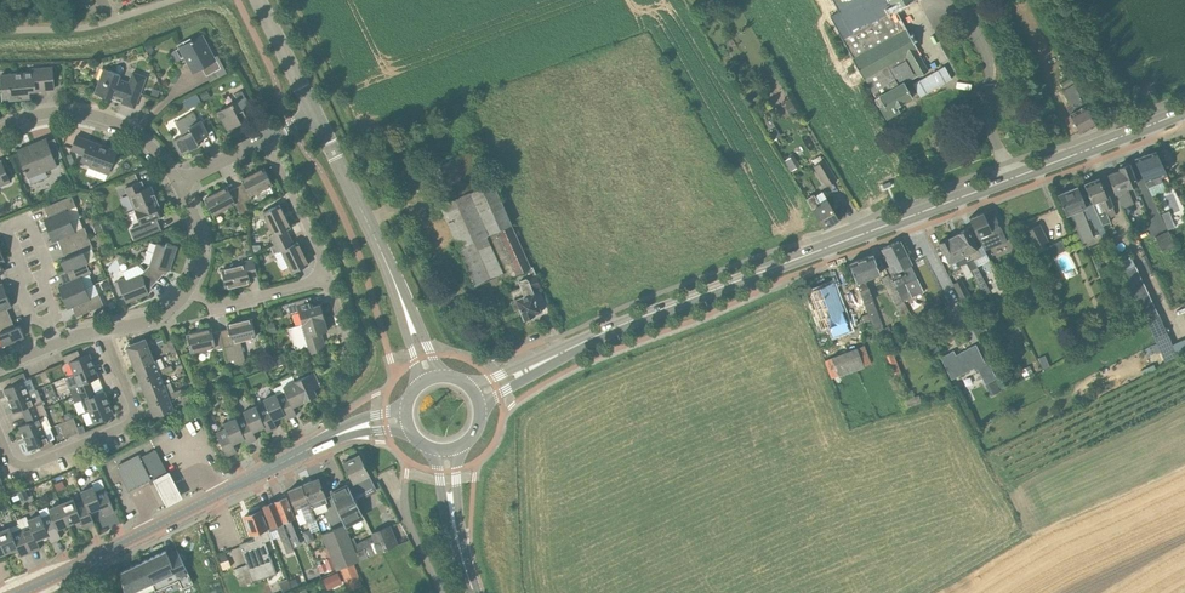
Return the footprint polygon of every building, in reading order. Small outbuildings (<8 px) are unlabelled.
[(891,1),(891,0),(833,0),(845,21),(850,31),(841,37),(853,56),(905,25),(891,1)] [(850,31),(845,21),(835,26),(841,37),(850,31)] [(905,53),(918,75),(919,76),(928,71),(916,49),(918,48),(905,25),(853,56),(851,57),(863,77),(864,77),(905,53)] [(204,38),(202,35),(192,40),(191,37),(177,45),(188,65),(189,64),(191,68),(196,70),(197,71),(202,68),(207,76),(220,69),(206,43),(207,42),(205,37),(204,38)] [(905,83),(918,75),(905,53),(864,77),(876,97),(903,81),(905,83)] [(35,88),(35,86),(54,85),(52,67),(33,69),(33,72),(1,75),(2,78),(0,78),(0,90),(3,89),(4,101),(30,98),(29,91),(33,90),(35,88)] [(129,83),(119,79),(120,74),(104,69),(95,93),(111,99),(113,93),(124,97),(122,103),(135,108),(146,77),(133,72),(129,83)] [(1064,89),(1074,83),(1071,77),(1061,82),(1064,89)] [(913,97),(905,83),(903,81),(876,97),(874,98),(875,101),(877,104),(879,106),(886,119),(900,111),(897,106),(913,97)] [(1096,125),(1075,84),(1063,91),(1070,104),(1073,102),(1074,104),(1067,108),(1080,133),(1096,125)] [(157,96),(160,89),(153,87),(150,94),(157,96)] [(206,91),(200,94),(203,101),(210,97),(206,91)] [(196,94),(190,98),(195,106),(201,103),(196,94)] [(218,111),(228,130),(240,123),(241,124),(242,123),(242,122),(243,121),(244,121),(249,119),(246,114),(253,111),(245,97),(218,111)] [(796,111),(791,103),(793,102),(791,98),(784,102),(786,106),(784,107),(789,115),(796,111)] [(198,122),(193,113),(175,122),(182,136),(173,141),(181,155),(199,145),(197,141),(209,134),(201,120),(198,122)] [(772,142),(781,136),(776,128),(767,133),(772,142)] [(109,172),(117,151),(76,136),(71,149),(84,154),(81,161),(90,165),(89,167),(98,171),(99,168),(109,172)] [(58,165),(47,138),(32,144),(32,143),(26,146),(26,147),(17,150),(28,177),(58,165)] [(491,183),(475,149),(435,167),(450,201),(441,205),(459,247),(459,248),(475,286),(504,273),(507,279),(516,275),(531,268),(493,182),(491,183)] [(1164,173),(1156,151),(1135,159),(1143,181),(1144,181),(1148,188),(1162,182),(1160,178),(1167,176),(1165,172),(1164,173)] [(823,160),(820,155),(813,160),(816,164),(814,165),(827,187),(837,180),(824,159),(823,160)] [(10,181),(2,163),(0,164),(0,185),(10,181)] [(1133,203),(1127,187),(1137,184),(1129,163),(1119,168),(1120,170),(1107,174),(1116,195),(1117,195),(1123,208),(1133,203)] [(236,187),(244,202),(252,198),(251,195),(272,184),(264,168),(242,180),(244,183),(236,187)] [(1084,184),(1092,204),(1098,216),(1106,213),(1108,218),(1116,215),(1107,193),(1105,193),(1099,178),(1084,184)] [(135,210),(157,201),(151,186),(143,189),(140,182),(126,187),(135,210)] [(1071,213),(1083,242),(1093,238),(1081,209),(1086,207),(1086,206),(1078,186),(1058,194),(1066,215),(1071,213)] [(244,202),(236,187),(229,191),(227,187),(205,199),(213,215),(235,203),(236,206),(241,216),(249,212),(244,202)] [(827,201),(821,192),(815,196),(814,193),(806,198),(824,229),(839,220),(828,201),(827,201)] [(44,219),(48,230),(71,221),(67,210),(76,206),(72,195),(44,207),(48,217),(44,219)] [(159,206),(157,201),(135,210),(141,225),(132,228),(137,239),(161,230),(156,219),(161,217),(157,207),(159,206)] [(1092,204),(1086,206),(1086,207),(1095,228),(1102,225),(1098,216),(1092,204)] [(271,236),(275,244),(290,237),(286,229),(290,227),(279,205),(263,213),(274,235),(271,236)] [(980,244),(982,246),(990,261),(998,256),(995,250),(989,240),(994,238),(983,212),(970,218),(973,226),(972,226),(980,244)] [(85,227),(76,231),(71,221),(48,230),(53,242),(58,240),(62,249),(89,238),(85,227)] [(105,223),(108,230),(113,227),(111,221),(105,223)] [(1165,224),(1168,230),(1176,227),(1173,221),(1165,224)] [(97,232),(103,230),(100,222),(93,225),(97,232)] [(1033,248),(1048,241),(1040,224),(1025,231),(1033,248)] [(982,246),(980,244),(972,226),(968,229),(968,228),(953,235),(973,276),(983,295),(989,292),(973,260),(980,256),(977,249),(982,246)] [(1162,252),(1175,246),(1167,231),(1155,237),(1162,252)] [(966,280),(973,276),(953,235),(939,243),(949,263),(950,263),(954,272),(961,268),(966,280)] [(290,237),(275,244),(275,245),(279,252),(282,251),(292,273),(309,265),(297,242),(294,244),(290,237)] [(87,263),(87,264),(96,260),(92,249),(94,248),(89,238),(62,249),(66,258),(61,260),(65,271),(66,272),(87,263)] [(1063,238),(1051,244),(1056,254),(1068,248),(1063,238)] [(911,265),(899,241),(883,248),(886,255),(882,257),(887,267),(885,268),(888,274),(896,287),(905,282),(898,270),(911,265)] [(146,269),(157,280),(167,270),(169,271),(177,246),(166,242),(165,246),(157,243),(150,265),(146,269)] [(864,279),(880,273),(873,254),(849,263),(857,282),(856,282),(859,290),(864,304),(868,314),(870,321),(878,338),(886,335),(873,300),(868,287),(864,279)] [(226,287),(250,282),(249,277),(258,275),(254,259),(245,261),(246,264),(222,270),(226,287)] [(87,264),(87,263),(66,272),(65,271),(59,274),(63,284),(58,286),(63,297),(86,288),(82,278),(91,274),(87,264)] [(924,292),(911,265),(898,270),(905,282),(896,287),(904,301),(924,292)] [(1147,320),(1158,314),(1135,265),(1123,271),(1147,320)] [(531,268),(516,275),(521,286),(510,291),(514,300),(512,301),(515,308),(519,306),(524,319),(542,313),(533,290),(541,287),(533,267),(531,268)] [(157,280),(146,269),(141,274),(127,280),(125,278),(117,281),(126,302),(149,293),(148,291),(157,280)] [(904,301),(896,287),(888,274),(881,278),(892,299),(895,306),(904,301)] [(961,298),(969,294),(962,279),(953,283),(961,298)] [(110,289),(107,281),(101,284),(104,291),(110,289)] [(849,330),(831,282),(809,291),(815,308),(813,309),(821,328),(830,325),(834,336),(849,330)] [(104,305),(95,284),(86,288),(63,297),(68,309),(72,307),(76,317),(104,305)] [(7,295),(0,298),(0,322),(11,318),(7,308),(12,306),(7,295)] [(302,324),(309,322),(324,318),(321,305),(314,307),(311,297),(287,304),(290,314),(299,312),(302,324)] [(927,318),(923,312),(913,317),(916,323),(922,320),(927,318)] [(0,322),(0,342),(2,346),(25,337),(20,325),(15,327),(11,318),(0,322)] [(321,333),(328,331),(324,318),(309,322),(302,324),(293,327),(301,339),(305,337),(308,346),(324,342),(321,333)] [(227,325),(228,329),(221,331),(225,347),(229,366),(245,362),(243,354),(239,355),(237,347),(241,346),(240,340),(256,336),(252,319),(227,325)] [(916,323),(924,339),(932,355),(940,351),(930,335),(922,320),(916,323)] [(975,328),(979,337),(988,333),(984,324),(975,328)] [(225,347),(221,331),(213,333),(212,328),(187,334),(191,352),(215,346),(216,349),(225,347)] [(912,330),(915,337),(921,334),(918,328),(912,330)] [(155,339),(158,346),(164,344),(161,337),(155,339)] [(145,339),(136,342),(132,344),(131,344),(128,351),(129,351),(135,368),(154,361),(145,339)] [(172,353),(177,351),(171,339),(166,341),(172,353)] [(309,355),(326,350),(324,342),(308,346),(306,347),(309,355)] [(985,361),(976,344),(960,352),(961,354),(957,356),(954,350),(941,357),(952,379),(973,368),(975,371),(977,369),(985,384),(996,378),(987,360),(985,361)] [(825,360),(832,378),(838,376),(839,377),(864,367),(864,366),(870,364),(863,345),(857,348),(857,347),(831,357),(831,358),(825,360)] [(74,374),(94,366),(89,354),(81,357),(78,350),(63,356),(66,363),(69,362),(74,374)] [(894,374),(893,374),(897,382),(901,391),(908,388),(903,378),(900,371),(892,352),(886,355),(894,374)] [(283,357),(277,359),(280,367),(286,365),(283,357)] [(160,375),(167,372),(165,367),(158,370),(154,361),(135,368),(140,380),(159,373),(160,375)] [(326,361),(320,364),(323,370),(329,367),(326,361)] [(1046,361),(1040,364),(1043,370),(1049,367),(1046,361)] [(94,366),(74,374),(65,377),(69,389),(72,388),(75,395),(79,394),(93,388),(90,381),(99,377),(94,366)] [(1033,375),(1029,367),(1020,371),(1024,379),(1033,375)] [(4,389),(9,401),(29,392),(24,381),(27,380),(24,372),(10,378),(12,385),(4,389)] [(295,381),(305,401),(317,396),(314,389),(321,386),(315,372),(295,381)] [(145,392),(164,385),(160,375),(159,373),(140,380),(145,392)] [(305,401),(295,381),(293,375),(280,381),(282,384),(273,388),(276,394),(277,396),(285,414),(287,419),(297,414),(293,406),(304,401),(304,402),(305,401)] [(57,392),(68,389),(65,378),(54,382),(57,392)] [(1002,383),(988,389),(991,395),(1004,390),(1002,383)] [(150,405),(169,397),(170,399),(176,397),(174,392),(168,394),(164,385),(145,392),(150,405)] [(96,395),(93,388),(79,394),(86,411),(89,410),(89,411),(109,403),(104,391),(96,395)] [(37,389),(29,392),(9,401),(14,413),(22,409),(25,416),(45,408),(42,400),(37,389)] [(921,403),(918,396),(914,397),(912,391),(899,395),(904,408),(921,403)] [(273,419),(285,414),(277,396),(276,394),(264,400),(266,405),(257,409),(265,426),(264,426),(267,432),(277,427),(273,419)] [(174,409),(170,399),(169,397),(150,405),(155,417),(174,409)] [(114,415),(109,403),(89,411),(94,423),(114,415)] [(257,409),(256,406),(243,412),(246,417),(237,421),(245,438),(244,438),(247,444),(257,439),(253,431),(264,426),(265,426),(257,409)] [(48,415),(45,408),(25,416),(28,423),(19,426),(24,438),(44,430),(50,428),(52,427),(47,416),(48,415)] [(74,418),(67,421),(72,435),(79,432),(78,428),(74,418)] [(245,438),(237,421),(236,418),(223,424),(226,429),(216,433),(227,456),(237,451),(233,443),(244,438),(245,438)] [(72,435),(67,421),(64,422),(62,423),(60,424),(65,438),(72,435)] [(49,441),(44,430),(24,438),(29,450),(40,446),(42,450),(54,445),(52,440),(49,441)] [(139,459),(150,478),(151,481),(155,479),(169,472),(157,449),(139,459)] [(355,498),(356,501),(378,491),(359,454),(344,462),(352,479),(346,482),(355,498)] [(150,478),(139,459),(138,455),(117,466),(129,489),(150,478)] [(177,482),(172,471),(169,472),(155,479),(161,491),(169,507),(186,498),(177,482)] [(302,484),(312,508),(327,502),(318,478),(302,484)] [(356,501),(355,498),(346,482),(347,485),(331,493),(347,524),(363,516),(356,501)] [(59,483),(54,485),(57,492),(62,489),(59,483)] [(314,515),(312,508),(302,484),(289,490),(296,508),(292,509),(297,520),(306,517),(308,522),(316,519),(314,515)] [(81,492),(84,500),(85,500),(89,512),(90,512),(101,507),(105,515),(115,511),(105,488),(96,492),(94,486),(81,492)] [(26,490),(18,494),(20,500),(28,497),(26,490)] [(286,529),(295,550),(301,547),(293,529),(289,519),(294,517),(286,497),(275,502),(286,529)] [(85,500),(84,500),(76,504),(73,499),(61,504),(69,524),(81,519),(84,527),(95,523),(90,512),(89,512),(85,500)] [(286,553),(295,550),(286,529),(275,502),(263,507),(271,526),(268,527),(273,539),(280,536),(286,553)] [(57,529),(69,524),(61,504),(49,509),(51,514),(42,518),(49,535),(48,535),(51,541),(61,537),(57,529)] [(273,539),(268,527),(267,528),(260,508),(252,511),(253,513),(248,514),(249,517),(246,518),(254,541),(264,537),(265,541),(273,539)] [(42,518),(41,515),(28,520),(30,525),(21,529),(31,552),(40,548),(37,540),(48,535),(49,535),(42,518)] [(21,529),(19,524),(10,527),(0,531),(0,539),(6,553),(17,548),(21,556),(31,552),(21,529)] [(355,549),(351,540),(345,525),(322,534),(337,570),(341,568),(353,563),(360,560),(355,549)] [(375,540),(393,533),(390,526),(372,533),(375,540)] [(355,549),(360,560),(398,545),(393,533),(375,540),(355,549)] [(254,541),(240,546),(253,582),(277,574),(265,541),(264,537),(254,541)] [(143,561),(152,581),(152,582),(175,570),(185,592),(188,592),(197,588),(180,549),(168,555),(166,550),(143,561)] [(335,569),(331,558),(323,561),(324,564),(317,566),(320,574),(327,571),(327,572),(335,569)] [(143,561),(119,572),(125,592),(131,592),(130,591),(152,581),(143,561)] [(360,579),(353,563),(341,568),(347,584),(360,579)] [(338,572),(323,578),(327,589),(343,583),(338,572)] [(295,578),(289,580),(292,588),(298,585),(295,578)]
